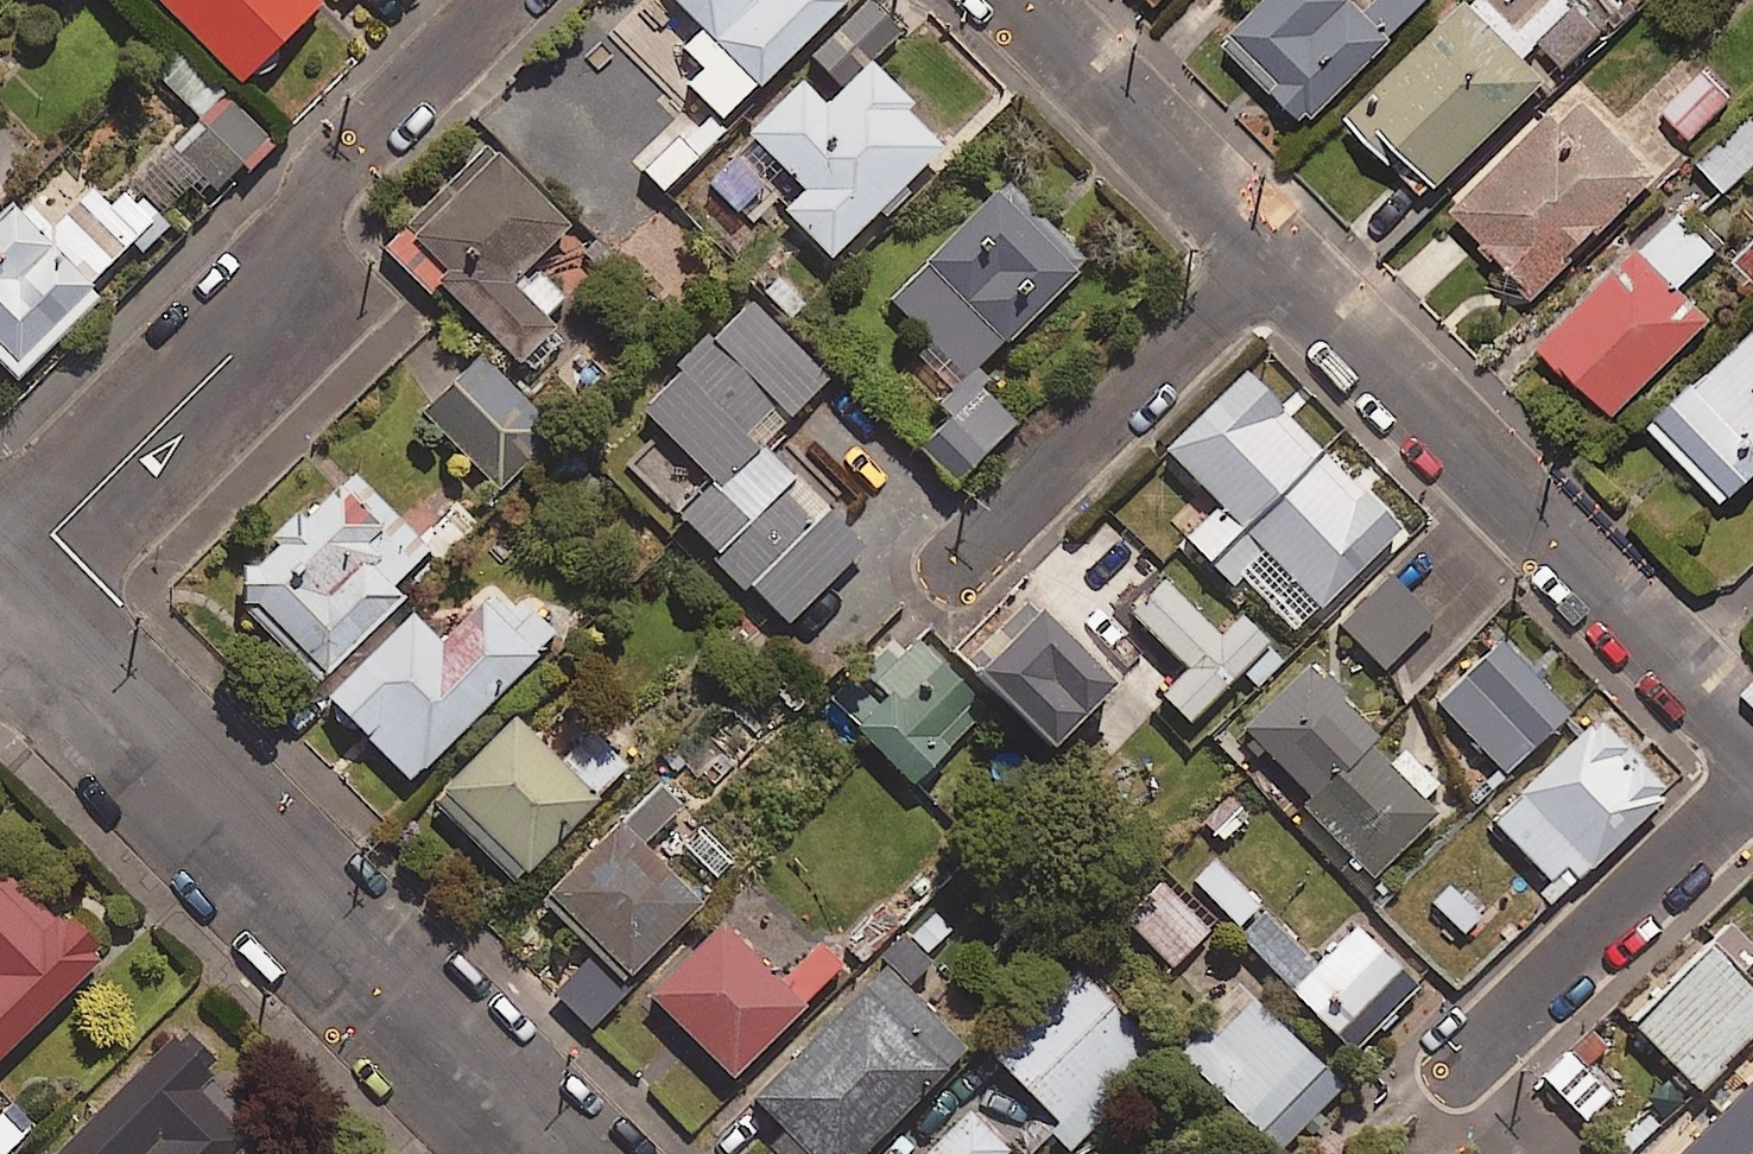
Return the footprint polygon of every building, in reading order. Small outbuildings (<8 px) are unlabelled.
[(314,0),(155,0),(244,90),(325,11),(314,0)] [(837,0),(673,0),(672,1),(702,32),(682,51),(704,74),(689,89),(724,125),(845,8),(837,0)] [(1435,0),(1385,0),(1369,17),(1351,0),(1273,0),(1228,48),(1315,128),(1435,0)] [(1526,62),(1543,45),(1567,70),(1604,34),(1572,0),(1549,0),(1520,27),(1495,0),(1471,0),(1349,117),(1428,199),(1548,85),(1526,62)] [(900,38),(868,7),(814,62),(820,69),(750,141),(808,197),(787,219),(834,265),(942,154),(903,116),(910,109),(869,69),(900,38)] [(1733,95),(1705,69),(1665,111),(1693,137),(1733,95)] [(1658,177),(1573,93),(1454,213),(1539,297),(1658,177)] [(718,146),(687,111),(631,159),(662,195),(718,146)] [(1698,164),(1727,194),(1752,170),(1752,111),(1698,164)] [(176,156),(217,197),(254,160),(213,119),(176,156)] [(171,230),(178,236),(217,197),(176,156),(164,144),(124,183),(130,189),(171,230)] [(569,234),(491,157),(389,260),(430,301),(442,289),(527,374),(560,341),(544,326),(565,304),(532,271),(569,234)] [(88,292),(135,244),(146,255),(171,230),(130,189),(112,206),(99,193),(48,243),(16,212),(0,228),(0,363),(20,382),(99,303),(88,292)] [(924,452),(964,490),(1021,431),(980,392),(991,381),(979,370),(1004,344),(1012,352),(1089,272),(1005,191),(893,306),(970,381),(939,413),(951,424),(924,452)] [(1718,253),(1678,214),(1548,350),(1619,419),(1711,323),(1680,293),(1718,253)] [(1737,265),(1752,280),(1752,247),(1737,265)] [(709,348),(790,425),(829,383),(748,307),(709,348)] [(1656,428),(1730,504),(1752,482),(1752,334),(1656,428)] [(790,425),(709,348),(643,417),(714,484),(675,524),(789,632),(865,552),(762,454),(790,425)] [(556,440),(485,366),(428,420),(499,495),(556,440)] [(1403,537),(1249,379),(1169,456),(1220,508),(1185,542),(1233,591),(1267,557),(1323,614),(1403,537)] [(304,525),(294,515),(266,543),(276,553),(231,597),(321,689),(404,607),(392,595),(429,558),(351,478),(304,525)] [(1436,620),(1391,575),(1339,628),(1385,673),(1436,620)] [(1217,638),(1164,584),(1131,617),(1188,675),(1163,699),(1191,727),(1270,649),(1239,617),(1217,638)] [(412,788),(559,642),(525,608),(513,620),(492,599),(442,649),(415,622),(330,706),(412,788)] [(1118,702),(1044,627),(983,686),(1057,762),(1118,702)] [(1570,721),(1505,650),(1442,707),(1506,779),(1570,721)] [(985,717),(923,659),(855,732),(917,790),(985,717)] [(1381,739),(1310,668),(1245,734),(1315,804),(1381,739)] [(1669,799),(1593,723),(1493,824),(1568,899),(1669,799)] [(575,780),(517,726),(438,810),(520,887),(630,771),(606,748),(575,780)] [(1390,775),(1370,755),(1310,814),(1376,880),(1436,820),(1417,800),(1433,784),(1408,758),(1390,775)] [(681,812),(659,792),(552,906),(634,983),(703,910),(643,853),(681,812)] [(1259,912),(1214,863),(1194,882),(1239,931),(1259,912)] [(0,885),(0,1068),(106,963),(62,919),(48,933),(0,885)] [(1212,931),(1168,892),(1131,933),(1175,972),(1212,931)] [(1293,991),(1315,968),(1263,917),(1241,939),(1293,991)] [(1726,923),(1627,1025),(1693,1090),(1752,1029),(1752,993),(1732,973),(1752,952),(1752,949),(1726,923)] [(1293,991),(1290,994),(1354,1057),(1419,991),(1355,928),(1315,968),(1293,991)] [(777,989),(721,933),(648,1006),(731,1090),(848,973),(820,946),(777,989)] [(911,949),(757,1107),(791,1139),(776,1153),(873,1153),(969,1055),(906,993),(931,968),(911,949)] [(1165,1066),(1076,970),(988,1052),(1078,1148),(1165,1066)] [(626,995),(600,973),(569,1011),(595,1032),(626,995)] [(1256,1002),(1190,1067),(1275,1153),(1279,1153),(1343,1091),(1256,1002)] [(194,1094),(216,1073),(181,1038),(63,1153),(253,1153),(194,1094)] [(1613,1096),(1571,1056),(1545,1083),(1587,1123),(1613,1096)] [(932,1153),(1003,1153),(967,1119),(932,1153)] [(1337,1139),(1321,1153),(1351,1153),(1337,1139)]
